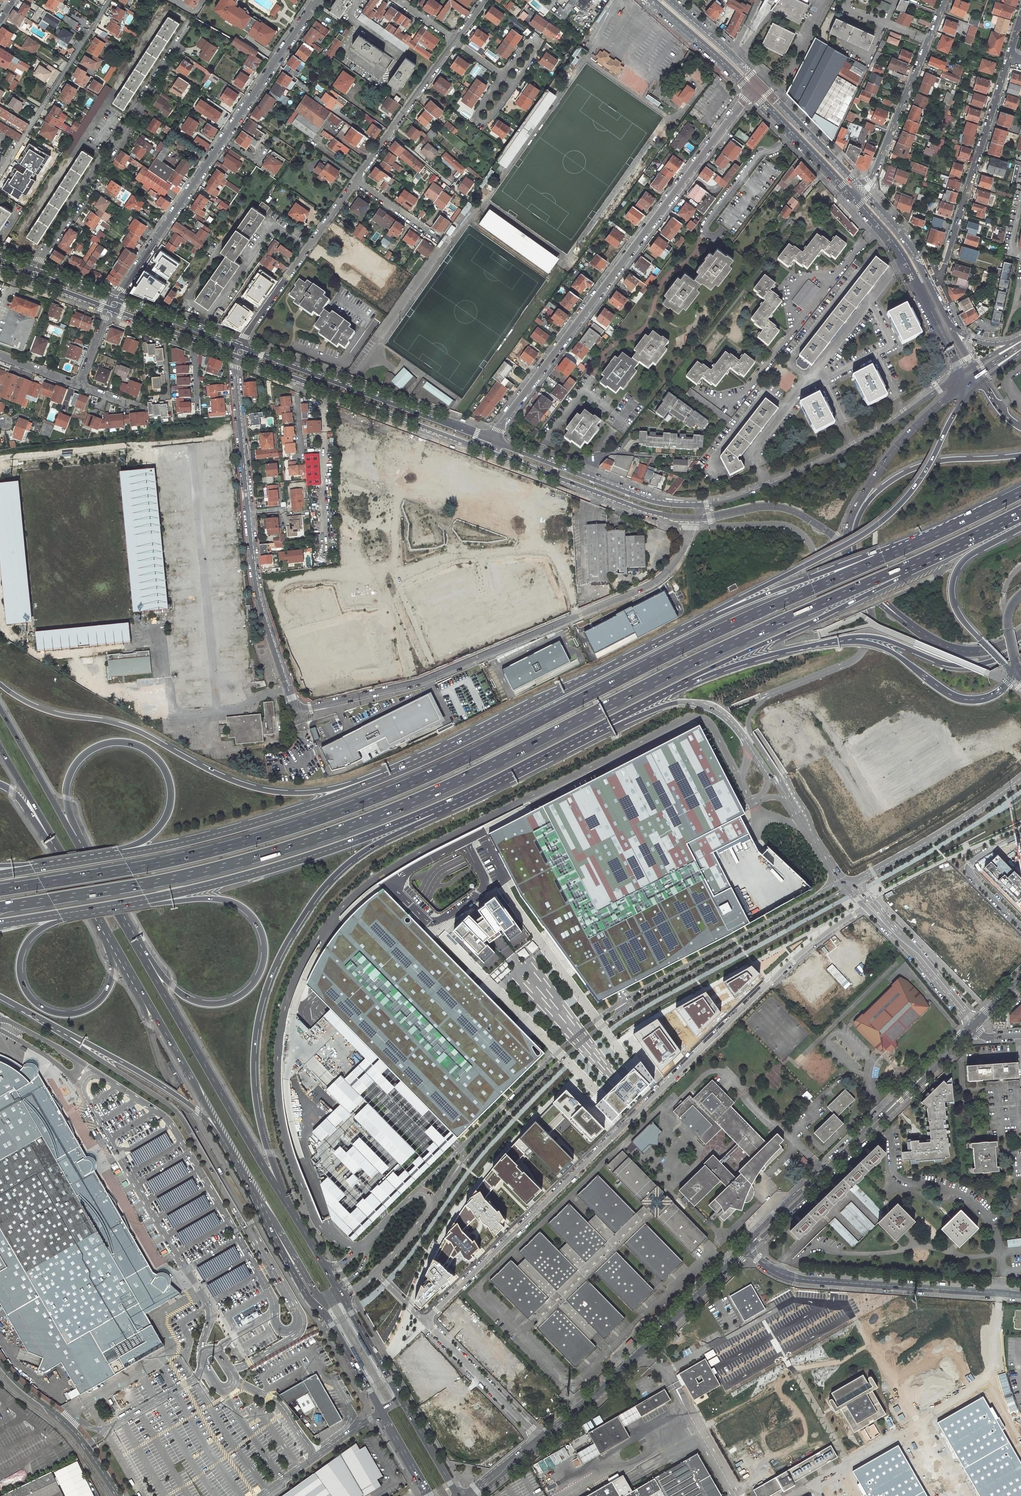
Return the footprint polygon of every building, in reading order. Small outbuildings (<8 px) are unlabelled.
[(58,5),(59,6),(58,7),(63,10),(67,5),(62,2),(59,0),(49,0),(45,6),(50,9),(51,9),(54,11),(55,10),(58,5)] [(250,35),(251,35),(265,45),(266,45),(267,43),(268,43),(274,33),(275,33),(274,33),(275,31),(275,30),(266,24),(264,27),(261,25),(262,24),(257,20),(253,17),(249,15),(247,14),(246,13),(246,11),(243,9),(239,6),(237,10),(233,7),(238,0),(223,0),(220,3),(219,2),(219,3),(215,9),(222,14),(221,15),(226,19),(234,24),(237,26),(237,24),(248,32),(251,34),(250,35)] [(330,11),(340,18),(348,7),(351,5),(351,2),(352,0),(336,0),(331,8),(332,8),(330,11)] [(362,13),(371,19),(374,15),(376,12),(372,10),(378,0),(371,0),(362,13)] [(433,0),(428,0),(427,2),(423,7),(437,17),(444,7),(433,0)] [(454,0),(449,0),(444,7),(437,17),(442,21),(452,6),(463,14),(466,16),(470,11),(467,9),(454,0)] [(545,5),(550,10),(557,0),(548,0),(545,5)] [(563,9),(559,6),(554,14),(555,14),(563,22),(575,4),(579,0),(570,0),(563,9)] [(588,0),(579,0),(575,4),(581,8),(583,6),(584,6),(588,0)] [(717,0),(716,0),(714,2),(708,9),(708,10),(716,17),(724,8),(723,7),(717,0)] [(727,5),(733,8),(737,10),(746,15),(751,6),(747,3),(746,5),(741,3),(741,4),(738,2),(734,0),(730,0),(727,5)] [(771,10),(799,24),(809,5),(799,0),(783,0),(781,4),(776,3),(771,10)] [(875,6),(888,12),(891,5),(880,0),(878,0),(875,6)] [(896,9),(901,11),(906,0),(905,0),(900,0),(896,9)] [(959,0),(955,0),(951,12),(964,17),(969,4),(959,0)] [(137,14),(112,1),(110,4),(117,8),(116,10),(113,8),(111,12),(114,13),(113,15),(110,14),(108,17),(113,19),(120,24),(122,20),(121,19),(126,11),(136,17),(137,14)] [(383,9),(387,4),(383,1),(377,10),(376,12),(374,15),(381,20),(383,17),(384,15),(387,11),(383,9)] [(521,9),(511,1),(506,7),(502,3),(501,4),(512,13),(515,16),(521,9)] [(1015,8),(996,2),(993,12),(1012,18),(1015,8)] [(25,3),(19,12),(25,16),(30,19),(34,13),(29,9),(31,7),(25,3)] [(149,16),(154,7),(151,5),(146,14),(145,16),(142,14),(141,17),(143,18),(147,20),(149,16)] [(387,11),(384,15),(391,20),(393,18),(397,12),(394,10),(395,9),(391,6),(387,11)] [(504,15),(492,7),(486,16),(497,24),(504,15)] [(25,16),(19,12),(14,9),(9,17),(7,20),(12,23),(13,21),(19,25),(25,16)] [(705,13),(714,20),(716,17),(708,10),(706,12),(705,13)] [(737,10),(727,31),(730,34),(735,38),(738,32),(746,15),(737,10)] [(62,21),(61,20),(55,16),(47,11),(38,25),(45,29),(49,23),(56,28),(57,26),(59,27),(63,21),(62,21)] [(406,17),(398,11),(397,12),(393,18),(401,24),(406,17)] [(901,11),(896,22),(907,27),(913,16),(901,11)] [(371,19),(362,13),(357,19),(405,52),(410,46),(401,40),(393,35),(385,29),(378,24),(371,19)] [(66,15),(62,21),(63,21),(75,29),(79,23),(66,15)] [(548,23),(536,15),(530,23),(542,32),(548,23)] [(980,23),(981,19),(971,15),(968,23),(972,25),(978,27),(980,23)] [(180,23),(169,16),(114,103),(124,110),(180,23)] [(1010,19),(999,16),(994,31),(1005,34),(1006,30),(1009,31),(1011,25),(1008,24),(1009,19),(1010,19)] [(411,20),(406,17),(401,24),(398,29),(393,35),(401,40),(405,36),(399,32),(404,26),(406,27),(411,20)] [(836,18),(830,30),(868,48),(874,35),(856,27),(845,22),(836,18)] [(120,24),(113,19),(107,28),(111,30),(109,32),(119,38),(122,32),(119,30),(120,27),(124,30),(125,26),(120,24)] [(958,24),(946,20),(942,30),(954,34),(958,24)] [(304,36),(302,40),(319,52),(321,49),(312,42),(315,39),(317,41),(319,38),(322,41),(329,30),(317,21),(305,36),(304,36)] [(555,27),(556,25),(552,22),(551,24),(549,23),(548,23),(542,32),(553,39),(556,36),(558,38),(562,32),(555,27)] [(773,22),(762,45),(784,56),(795,33),(773,22)] [(398,29),(389,23),(385,29),(393,35),(398,29)] [(428,28),(424,25),(422,28),(416,35),(421,38),(426,31),(428,28)] [(138,33),(125,26),(124,30),(136,36),(138,33)] [(2,27),(0,31),(0,33),(10,40),(13,34),(2,27)] [(58,37),(68,44),(74,35),(64,28),(58,37)] [(488,37),(478,29),(471,39),(481,47),(488,37)] [(522,36),(512,30),(505,40),(514,47),(516,44),(522,36)] [(439,40),(426,31),(421,38),(417,44),(413,49),(430,61),(433,56),(428,53),(431,49),(432,50),(439,40)] [(891,31),(887,41),(897,45),(901,35),(891,31)] [(1004,35),(992,31),(986,51),(997,54),(1004,35)] [(330,60),(347,34),(344,32),(342,35),(340,33),(336,39),(335,38),(332,42),(333,42),(324,56),(330,60)] [(0,33),(0,42),(6,46),(10,40),(0,33)] [(411,37),(406,33),(405,36),(401,40),(410,46),(413,49),(417,44),(412,40),(410,39),(411,37)] [(975,36),(967,33),(964,42),(972,45),(975,36)] [(99,34),(98,34),(97,36),(108,42),(109,40),(99,34)] [(367,40),(359,35),(352,45),(355,47),(355,49),(373,62),(374,60),(385,68),(392,58),(372,44),(374,41),(369,38),(367,40)] [(416,35),(412,40),(417,44),(421,38),(416,35)] [(953,39),(943,35),(937,49),(947,53),(953,39)] [(33,55),(37,49),(38,49),(41,44),(29,36),(22,47),(28,51),(33,55)] [(254,70),(261,60),(255,56),(258,52),(236,37),(234,40),(232,43),(246,53),(249,53),(249,52),(251,53),(247,60),(244,64),(245,64),(242,68),(244,68),(251,74),(256,77),(259,73),(254,70)] [(866,67),(848,57),(815,37),(787,93),(794,100),(810,117),(812,118),(832,140),(866,67)] [(96,38),(87,51),(94,55),(97,57),(105,44),(96,38)] [(514,47),(505,40),(497,51),(506,58),(512,50),(514,47)] [(215,47),(208,42),(203,50),(204,51),(204,52),(203,52),(200,56),(207,60),(209,56),(210,57),(213,52),(212,51),(215,47)] [(304,42),(296,54),(305,61),(312,51),(317,54),(319,52),(304,42)] [(571,63),(574,65),(579,59),(576,57),(581,49),(578,46),(571,56),(575,58),(571,63)] [(0,48),(0,64),(6,68),(11,61),(27,71),(30,66),(0,48)] [(902,49),(898,59),(908,63),(912,54),(902,49)] [(608,56),(602,51),(600,50),(596,56),(598,58),(596,60),(602,64),(616,73),(617,71),(619,73),(619,72),(623,66),(613,59),(612,60),(610,58),(610,57),(608,56)] [(690,61),(694,54),(689,50),(684,59),(689,63),(690,62),(690,61)] [(877,51),(872,62),(878,65),(883,53),(880,52),(877,51)] [(557,60),(546,53),(540,62),(551,69),(557,60)] [(301,61),(293,55),(287,64),(295,70),(297,67),(301,61)] [(92,60),(85,56),(81,63),(92,69),(93,68),(97,70),(103,60),(99,58),(96,62),(92,60)] [(416,65),(406,57),(397,69),(395,67),(391,73),(394,75),(388,83),(398,90),(401,86),(402,87),(415,69),(414,68),(416,65)] [(469,64),(458,57),(451,67),(462,74),(469,64)] [(896,60),(897,59),(892,57),(888,68),(893,71),(894,69),(898,61),(896,60)] [(931,57),(928,64),(943,70),(946,63),(931,57)] [(116,58),(112,65),(113,66),(117,68),(121,61),(116,58)] [(212,73),(191,59),(189,63),(192,65),(193,64),(206,73),(205,74),(206,75),(202,81),(205,83),(212,73)] [(898,59),(897,59),(896,60),(898,61),(894,69),(904,73),(908,63),(898,59)] [(995,62),(982,59),(979,70),(992,73),(995,62)] [(189,63),(184,60),(178,69),(187,75),(193,66),(192,65),(189,63)] [(872,62),(868,70),(871,71),(873,67),(874,68),(873,71),(879,74),(882,66),(878,65),(872,62)] [(964,66),(957,62),(952,74),(956,76),(960,77),(963,70),(963,68),(964,66)] [(287,64),(283,69),(295,77),(301,69),(297,67),(295,70),(287,64)] [(34,75),(46,82),(49,77),(52,72),(53,73),(55,69),(49,65),(47,69),(40,65),(34,75)] [(113,66),(107,75),(111,77),(117,68),(113,66)] [(679,73),(683,75),(688,69),(684,66),(682,70),(679,68),(674,74),(677,76),(679,73)] [(87,72),(78,67),(73,76),(77,78),(75,83),(84,88),(90,77),(85,75),(87,72)] [(251,74),(244,68),(241,72),(249,77),(251,74)] [(952,74),(943,70),(942,75),(959,82),(960,77),(956,76),(952,74)] [(343,71),(334,85),(345,93),(355,79),(343,71)] [(14,75),(10,72),(5,80),(9,83),(11,80),(14,75)] [(249,77),(241,72),(234,82),(242,88),(249,77)] [(283,72),(277,81),(286,87),(292,80),(292,78),(283,72)] [(872,72),(869,81),(878,85),(880,82),(882,76),(872,72)] [(936,76),(926,72),(922,82),(931,85),(932,86),(934,82),(936,76)] [(1013,72),(1010,82),(1020,86),(1020,75),(1013,72)] [(216,84),(220,78),(212,73),(209,78),(212,81),(216,84)] [(20,78),(16,76),(13,81),(11,84),(8,89),(12,91),(20,78)] [(189,83),(179,77),(171,89),(181,96),(189,83)] [(451,85),(440,77),(433,86),(444,94),(451,85)] [(989,80),(977,77),(974,89),(986,92),(989,80)] [(103,85),(95,79),(90,87),(98,92),(103,85)] [(296,82),(295,83),(308,92),(310,88),(298,79),(296,82)] [(487,85),(477,79),(470,90),(479,96),(482,93),(487,85)] [(292,80),(286,87),(290,90),(295,83),(296,82),(292,80)] [(286,87),(277,81),(271,90),(280,97),(286,87)] [(869,81),(865,90),(871,93),(875,94),(877,89),(878,85),(869,81)] [(649,91),(652,93),(658,84),(655,82),(649,91)] [(931,85),(922,82),(919,90),(927,94),(931,85)] [(1010,82),(1007,92),(1020,96),(1020,86),(1010,82)] [(77,90),(68,84),(61,94),(71,100),(72,98),(74,99),(76,95),(74,94),(77,90)] [(240,92),(229,84),(227,87),(228,88),(238,94),(240,92)] [(539,90),(530,84),(523,93),(532,100),(539,90)] [(112,88),(106,85),(98,96),(95,101),(87,114),(80,124),(80,125),(73,136),(64,151),(70,154),(112,88)] [(686,102),(694,90),(687,85),(682,92),(676,87),(670,95),(673,97),(671,99),(680,105),(684,100),(686,102)] [(479,96),(470,90),(466,87),(462,93),(466,95),(462,101),(471,107),(476,100),(479,96)] [(238,94),(228,88),(219,100),(230,107),(238,94)] [(557,96),(547,88),(537,103),(520,127),(505,148),(496,160),(506,168),(557,96)] [(862,89),(858,98),(868,102),(869,98),(871,93),(865,90),(863,89),(862,89)] [(271,90),(269,94),(276,99),(282,103),(284,99),(280,97),(271,90)] [(952,93),(947,92),(943,104),(944,104),(950,106),(952,100),(954,94),(952,93)] [(269,94),(268,93),(265,97),(261,102),(258,107),(265,111),(267,112),(276,99),(269,94)] [(320,104),(325,108),(331,112),(333,108),(332,107),(334,104),(337,100),(344,106),(348,101),(337,94),(334,98),(327,93),(321,100),(319,98),(317,102),(320,104)] [(532,100),(523,93),(516,103),(525,109),(532,100)] [(929,98),(918,93),(913,105),(922,109),(924,110),(929,98)] [(987,96),(974,93),(971,104),(983,107),(987,96)] [(17,111),(21,105),(22,103),(24,104),(26,100),(17,94),(15,98),(14,97),(8,106),(17,111)] [(71,100),(61,94),(59,98),(68,104),(71,100)] [(303,99),(295,110),(320,128),(331,112),(325,108),(320,104),(317,102),(306,94),(303,99)] [(646,97),(659,106),(661,103),(648,94),(646,97)] [(1019,98),(1008,94),(1005,105),(1015,108),(1019,98)] [(389,96),(382,106),(383,106),(381,109),(387,113),(389,111),(392,113),(399,104),(398,103),(393,99),(389,96)] [(167,102),(160,97),(156,103),(159,105),(157,107),(161,110),(160,111),(168,116),(173,108),(166,103),(167,102)] [(192,108),(214,124),(221,114),(199,99),(192,108)] [(443,111),(431,100),(424,108),(426,109),(434,116),(436,118),(443,111)] [(950,106),(944,104),(939,116),(946,118),(947,115),(948,112),(950,106)] [(54,126),(60,117),(57,115),(61,109),(54,105),(45,120),(45,121),(54,126)] [(922,109),(913,105),(910,112),(919,115),(922,109)] [(25,130),(29,124),(2,107),(0,106),(0,115),(25,130)] [(258,107),(257,106),(252,114),(259,119),(262,115),(265,111),(258,107)] [(877,107),(871,120),(882,125),(886,117),(888,112),(877,107)] [(981,111),(970,108),(968,114),(966,119),(977,122),(981,111)] [(434,116),(426,109),(417,119),(425,126),(434,116)] [(294,111),(287,121),(308,136),(312,139),(320,128),(295,110),(294,111)] [(849,111),(845,119),(851,121),(854,113),(849,111)] [(1013,115),(1001,111),(997,123),(1009,126),(1013,115)] [(87,114),(83,112),(76,122),(80,124),(87,114)] [(919,115),(910,112),(907,119),(919,123),(922,117),(919,115)] [(331,113),(327,120),(337,126),(341,120),(331,113)] [(80,124),(76,122),(61,114),(60,117),(54,126),(55,126),(59,128),(60,129),(73,136),(80,125),(80,124)] [(252,114),(249,118),(250,119),(257,123),(259,119),(252,114)] [(179,131),(190,136),(197,121),(186,116),(179,131)] [(375,120),(369,116),(366,120),(372,125),(375,120)] [(156,119),(154,118),(148,128),(155,133),(162,122),(156,119)] [(263,133),(256,128),(258,124),(257,123),(250,119),(244,128),(247,130),(255,135),(253,138),(258,141),(259,142),(261,139),(265,134),(263,133)] [(919,123),(907,119),(903,130),(914,135),(916,132),(919,123)] [(42,129),(40,133),(52,140),(59,128),(55,126),(54,126),(45,121),(45,120),(42,124),(44,125),(42,129)] [(370,135),(375,139),(384,126),(375,120),(372,125),(370,128),(368,132),(367,133),(368,134),(369,135),(370,135)] [(510,128),(499,120),(492,130),(503,138),(510,128)] [(845,120),(835,142),(839,147),(842,150),(846,140),(842,139),(847,130),(852,132),(850,136),(852,136),(857,125),(845,120)] [(769,127),(763,121),(750,138),(739,130),(734,136),(748,147),(752,150),(769,127)] [(977,124),(967,121),(963,133),(964,133),(974,136),(977,124)] [(18,142),(22,136),(0,122),(0,130),(18,142)] [(457,130),(448,122),(444,126),(454,134),(457,130)] [(693,125),(688,122),(680,134),(687,139),(691,134),(694,129),(692,127),(693,125)] [(874,125),(867,122),(864,127),(869,129),(872,131),(874,125)] [(217,129),(208,123),(202,131),(206,134),(208,135),(212,138),(217,129)] [(421,132),(412,125),(406,134),(415,140),(421,132)] [(852,136),(852,137),(859,139),(856,146),(861,148),(864,142),(866,137),(869,129),(864,127),(862,127),(857,125),(852,136)] [(366,137),(352,127),(345,138),(356,146),(358,142),(361,145),(366,137)] [(1007,131),(996,127),(991,142),(1002,145),(1007,131)] [(437,134),(431,129),(426,135),(427,135),(431,139),(432,140),(437,134)] [(914,135),(903,130),(898,142),(909,147),(910,145),(913,137),(914,135)] [(246,133),(243,131),(236,141),(246,148),(250,142),(253,138),(246,133)] [(922,135),(916,132),(914,135),(917,136),(928,141),(930,137),(922,134),(922,135)] [(962,141),(972,145),(975,136),(974,136),(964,133),(963,133),(961,132),(960,137),(963,138),(962,141)] [(136,143),(138,144),(146,150),(152,153),(154,150),(152,148),(153,146),(146,141),(148,138),(142,134),(140,137),(136,143)] [(687,139),(680,134),(671,145),(676,149),(677,147),(680,149),(682,146),(687,139)] [(425,146),(420,151),(424,154),(425,153),(432,159),(438,151),(428,143),(431,139),(427,135),(421,142),(425,146)] [(210,145),(197,136),(192,143),(206,152),(210,145)] [(349,149),(334,138),(328,146),(336,152),(339,148),(346,153),(349,149)] [(743,146),(733,138),(727,146),(722,153),(730,159),(732,161),(743,146)] [(950,141),(939,138),(936,144),(934,152),(945,156),(950,141)] [(850,140),(845,153),(849,158),(855,164),(859,154),(860,151),(861,148),(856,146),(853,145),(854,142),(850,140)] [(165,144),(161,141),(157,148),(161,151),(165,145),(165,144)] [(425,166),(396,141),(393,144),(389,148),(419,173),(425,166)] [(934,152),(936,144),(928,141),(924,153),(932,156),(934,152)] [(44,143),(43,142),(40,146),(45,149),(59,157),(62,153),(44,143)] [(861,148),(860,151),(863,152),(872,156),(876,147),(867,143),(864,142),(861,148)] [(909,147),(898,142),(893,154),(898,156),(904,158),(906,153),(908,154),(909,151),(908,150),(909,147)] [(1002,145),(991,142),(988,153),(999,156),(1002,145)] [(146,150),(138,144),(132,152),(137,156),(137,155),(141,157),(146,150)] [(957,149),(955,156),(965,159),(965,156),(968,157),(971,149),(962,146),(955,144),(954,148),(957,149)] [(171,149),(165,145),(161,151),(157,157),(163,161),(171,149)] [(226,160),(223,165),(229,169),(235,173),(240,166),(236,164),(239,160),(242,156),(231,149),(224,158),(226,160)] [(94,157),(83,150),(28,236),(38,243),(49,226),(60,209),(71,192),(83,174),(94,157)] [(130,156),(122,151),(116,160),(124,165),(126,162),(128,160),(130,156)] [(285,159),(273,151),(263,165),(264,165),(275,173),(276,173),(283,163),(282,163),(285,159)] [(27,157),(17,152),(15,156),(24,162),(27,157)] [(396,157),(389,152),(383,160),(390,165),(399,172),(402,168),(396,164),(393,162),(396,157)] [(465,169),(446,152),(442,156),(455,168),(457,166),(460,168),(454,175),(457,178),(463,171),(465,169)] [(859,154),(855,164),(861,170),(864,169),(867,168),(872,156),(863,152),(862,156),(859,154)] [(686,157),(679,153),(677,156),(683,161),(686,157)] [(730,159),(722,153),(717,160),(714,163),(722,169),(730,159)] [(673,155),(665,166),(674,172),(678,168),(682,162),(673,155)] [(783,170),(765,156),(716,222),(734,235),(783,170)] [(140,163),(131,157),(129,161),(128,160),(126,162),(129,165),(131,162),(137,167),(140,163)] [(163,161),(157,157),(149,169),(163,179),(167,182),(175,170),(171,167),(163,161)] [(192,163),(184,157),(175,170),(184,176),(192,163)] [(1007,162),(990,157),(990,158),(989,159),(988,160),(987,160),(987,161),(986,161),(986,162),(987,163),(987,164),(988,165),(990,165),(988,170),(1003,175),(1007,162)] [(43,160),(40,165),(48,169),(51,171),(53,167),(43,160)] [(116,160),(113,163),(122,169),(124,165),(116,160)] [(390,165),(383,160),(378,168),(388,174),(389,173),(386,171),(390,165)] [(28,166),(19,161),(11,174),(18,178),(20,179),(25,171),(28,166)] [(217,161),(215,164),(227,172),(229,169),(223,165),(217,161)] [(801,161),(795,169),(793,170),(789,175),(792,178),(795,175),(796,176),(798,174),(800,175),(798,177),(802,181),(800,183),(805,188),(816,178),(808,169),(801,161)] [(928,167),(915,162),(913,167),(926,173),(927,170),(928,167)] [(954,162),(949,176),(950,177),(958,179),(963,165),(954,162)] [(716,169),(708,163),(706,166),(714,172),(716,169)] [(740,167),(735,163),(723,179),(728,182),(740,167)] [(328,164),(321,174),(332,182),(339,172),(328,164)] [(264,165),(261,169),(273,177),(275,173),(264,165)] [(149,169),(144,166),(136,179),(140,182),(141,181),(149,169)] [(378,168),(376,166),(370,175),(378,181),(381,177),(386,180),(378,191),(382,193),(384,190),(393,178),(388,174),(378,168)] [(483,179),(468,166),(465,169),(469,171),(481,182),(483,179)] [(674,172),(665,166),(660,172),(669,179),(674,173),(674,172)] [(714,172),(706,166),(701,172),(698,176),(706,182),(714,172)] [(792,166),(786,173),(789,175),(793,170),(795,169),(792,166)] [(897,168),(890,166),(884,182),(888,183),(891,184),(893,179),(897,168)] [(909,173),(897,168),(893,179),(899,181),(905,183),(909,173)] [(51,171),(48,169),(36,189),(38,190),(51,171)] [(155,190),(163,179),(149,169),(141,181),(155,190)] [(217,169),(213,176),(220,181),(225,174),(217,169)] [(184,176),(175,170),(167,182),(172,185),(180,191),(182,188),(185,183),(181,180),(184,176)] [(660,172),(650,185),(660,192),(665,185),(669,179),(660,172)] [(789,175),(786,173),(781,179),(787,184),(792,178),(789,175)] [(18,178),(11,174),(4,186),(10,190),(11,188),(18,178)] [(332,182),(321,174),(318,177),(329,185),(332,182)] [(650,178),(644,174),(638,181),(644,185),(650,178)] [(992,178),(982,175),(979,185),(989,188),(992,178)] [(209,184),(206,189),(211,193),(214,187),(216,188),(219,183),(220,181),(213,176),(208,183),(209,184)] [(474,182),(466,177),(458,188),(466,193),(474,182)] [(958,179),(950,177),(949,179),(946,189),(957,192),(961,180),(958,179)] [(394,179),(393,178),(384,190),(387,192),(391,186),(390,186),(394,179)] [(724,188),(728,182),(723,179),(722,178),(718,183),(724,188)] [(167,182),(163,179),(155,190),(154,191),(164,197),(169,189),(172,185),(167,182)] [(787,184),(781,179),(771,193),(774,196),(781,186),(784,188),(787,184)] [(122,186),(112,180),(107,187),(108,188),(109,189),(108,191),(115,196),(117,194),(122,186)] [(232,182),(228,187),(238,193),(241,188),(232,182)] [(436,200),(442,191),(442,190),(443,189),(433,182),(432,183),(425,193),(436,200)] [(705,191),(697,184),(691,192),(689,195),(697,201),(705,191)] [(180,191),(172,185),(169,189),(177,194),(180,191)] [(402,203),(411,191),(404,186),(402,188),(405,190),(398,200),(402,203)] [(154,191),(151,189),(148,192),(155,196),(154,198),(158,201),(157,203),(166,209),(171,202),(165,198),(164,197),(154,191)] [(957,192),(946,189),(945,193),(950,195),(948,200),(945,199),(945,198),(942,197),(941,201),(953,204),(957,192)] [(990,193),(978,189),(974,200),(987,204),(990,193)] [(1013,194),(997,189),(996,193),(1012,198),(1013,194)] [(413,192),(411,190),(411,191),(402,203),(410,209),(418,199),(411,194),(413,192)] [(452,198),(442,191),(436,200),(434,203),(439,207),(438,208),(442,211),(452,198)] [(655,199),(646,192),(634,207),(640,211),(644,206),(647,209),(651,203),(655,199)] [(799,194),(796,192),(779,213),(785,218),(798,202),(795,199),(799,194)] [(139,209),(144,202),(132,194),(125,206),(129,209),(132,205),(137,208),(139,209)] [(200,194),(196,201),(204,206),(208,199),(200,194)] [(710,194),(709,194),(700,206),(698,204),(695,208),(696,208),(700,212),(703,214),(716,198),(710,194)] [(104,211),(110,201),(106,199),(102,196),(95,206),(100,209),(96,214),(99,216),(101,217),(103,219),(106,221),(110,215),(104,211)] [(904,197),(901,196),(899,199),(896,207),(905,210),(909,212),(913,200),(904,197)] [(230,205),(218,198),(216,201),(219,203),(217,207),(225,212),(230,205)] [(369,205),(359,198),(351,209),(361,216),(369,205)] [(204,206),(196,201),(191,208),(199,213),(204,206)] [(262,201),(256,209),(265,215),(270,207),(262,201)] [(472,204),(467,201),(466,202),(460,212),(465,215),(472,204)] [(953,204),(941,201),(940,203),(937,212),(950,216),(953,204)] [(695,208),(687,202),(680,210),(678,213),(687,220),(696,208),(695,208)] [(985,206),(973,202),(972,208),(978,210),(976,215),(982,217),(985,206)] [(296,203),(289,213),(302,222),(309,212),(296,203)] [(828,209),(853,237),(858,230),(847,218),(834,203),(828,209)] [(2,205),(0,207),(0,231),(13,212),(2,205)] [(252,206),(237,229),(250,238),(266,216),(265,215),(256,209),(252,206)] [(634,207),(633,206),(625,216),(636,224),(639,220),(642,222),(644,219),(646,216),(640,211),(634,207)] [(489,207),(478,222),(547,272),(558,257),(489,207)] [(396,220),(380,209),(374,218),(390,229),(396,220)] [(96,214),(92,211),(85,222),(94,228),(101,217),(99,216),(96,214)] [(451,224),(444,218),(446,215),(442,211),(433,225),(431,227),(434,229),(436,227),(442,230),(445,232),(451,224)] [(917,212),(912,211),(908,221),(918,225),(922,226),(924,220),(915,217),(917,212)] [(138,214),(135,218),(147,226),(149,222),(138,214)] [(792,215),(777,234),(779,236),(789,223),(791,220),(794,217),(792,215)] [(943,219),(933,216),(931,223),(941,226),(943,219)] [(682,224),(673,217),(670,221),(671,222),(670,223),(668,226),(676,232),(682,224)] [(147,226),(135,218),(129,228),(132,230),(140,236),(147,226)] [(106,221),(103,219),(101,223),(109,229),(112,225),(106,221)] [(205,241),(210,235),(207,233),(210,229),(199,221),(198,221),(195,219),(196,224),(195,225),(201,229),(197,235),(205,241)] [(691,220),(686,227),(691,231),(696,224),(697,223),(698,222),(694,219),(692,221),(691,220)] [(405,226),(396,220),(390,229),(398,235),(405,226)] [(616,225),(609,220),(608,222),(615,227),(606,239),(616,247),(617,244),(626,232),(616,225)] [(177,221),(171,230),(175,232),(186,240),(200,249),(205,241),(197,235),(177,221)] [(968,229),(966,233),(975,236),(979,224),(968,221),(966,228),(968,229)] [(361,224),(360,223),(353,234),(360,239),(364,242),(366,239),(362,237),(368,229),(361,224)] [(446,232),(450,234),(455,228),(451,225),(446,232)] [(676,232),(668,226),(665,230),(664,229),(663,231),(661,233),(670,240),(676,232)] [(1006,228),(1002,227),(999,238),(993,236),(992,241),(1002,244),(1003,242),(1006,228)] [(78,233),(70,228),(68,232),(67,232),(63,238),(63,239),(61,242),(57,248),(58,249),(61,251),(65,253),(65,252),(70,255),(73,250),(69,247),(78,233)] [(944,233),(931,228),(927,242),(934,244),(940,246),(944,233)] [(102,240),(106,234),(99,229),(95,236),(97,237),(102,240)] [(237,229),(221,251),(226,255),(235,261),(250,238),(237,229)] [(140,236),(132,230),(128,235),(122,244),(127,247),(131,250),(140,236)] [(423,239),(410,230),(403,239),(407,242),(406,243),(408,244),(409,243),(412,245),(413,245),(417,247),(423,239)] [(175,232),(166,247),(173,252),(181,241),(184,243),(186,240),(175,232)] [(343,232),(336,245),(349,252),(355,238),(343,232)] [(670,240),(661,233),(658,236),(667,243),(670,240)] [(975,236),(966,233),(963,243),(976,246),(979,237),(975,236)] [(393,238),(387,234),(384,237),(390,241),(390,242),(393,238)] [(102,240),(97,237),(95,236),(94,235),(90,240),(95,243),(83,261),(87,262),(92,254),(99,244),(102,240)] [(659,255),(667,244),(667,243),(658,236),(651,246),(650,248),(659,255)] [(685,239),(682,236),(676,245),(679,247),(685,239)] [(821,239),(816,236),(802,254),(801,253),(799,254),(794,259),(796,261),(797,261),(796,263),(801,267),(802,266),(807,269),(821,251),(823,252),(824,251),(825,251),(830,244),(829,243),(827,244),(828,242),(822,238),(821,239)] [(846,245),(836,237),(830,244),(825,251),(824,253),(829,257),(830,256),(834,259),(835,260),(846,245)] [(278,249),(289,256),(292,252),(281,244),(275,239),(273,241),(266,252),(270,255),(273,251),(276,253),(278,249)] [(435,247),(423,239),(417,247),(414,251),(416,252),(418,248),(429,256),(435,247)] [(78,242),(74,248),(80,251),(83,246),(78,242)] [(104,247),(99,244),(92,254),(97,258),(104,247)] [(667,244),(659,255),(663,259),(671,248),(667,244)] [(800,252),(794,248),(793,249),(788,245),(777,260),(788,268),(791,264),(793,261),(795,262),(796,261),(794,259),(799,254),(800,252)] [(978,250),(963,246),(960,256),(975,261),(978,250)] [(131,250),(127,247),(119,258),(120,259),(130,265),(137,254),(131,250)] [(582,248),(577,256),(580,258),(585,249),(582,248)] [(726,255),(717,248),(713,254),(710,252),(696,270),(699,272),(695,278),(701,283),(702,282),(711,288),(715,282),(718,284),(731,266),(729,264),(733,258),(727,254),(726,255)] [(66,256),(60,252),(61,251),(58,249),(57,251),(55,250),(51,256),(62,263),(66,256)] [(180,262),(162,250),(154,260),(157,262),(152,268),(168,279),(180,262)] [(606,261),(595,252),(592,255),(595,257),(590,263),(600,270),(601,268),(606,261)] [(642,257),(651,263),(654,259),(645,252),(642,257)] [(97,258),(92,254),(87,262),(81,272),(87,274),(97,258)] [(226,255),(195,299),(209,309),(240,264),(235,261),(226,255)] [(269,255),(263,264),(263,265),(270,269),(271,270),(277,261),(269,255)] [(83,261),(73,257),(69,262),(78,266),(77,270),(81,272),(87,262),(83,261)] [(651,263),(642,257),(637,264),(635,266),(644,272),(651,263)] [(887,267),(875,258),(799,356),(810,365),(819,354),(826,345),(834,334),(841,325),(850,315),(856,307),(864,296),(871,287),(880,275),(887,267)] [(130,265),(120,259),(119,261),(114,269),(123,275),(128,267),(130,265)] [(998,287),(1006,289),(1012,264),(1003,262),(998,287)] [(951,274),(962,277),(966,278),(969,268),(965,267),(956,264),(955,268),(953,267),(951,274)] [(123,275),(114,269),(105,281),(116,285),(123,275)] [(276,281),(260,269),(241,296),(258,307),(276,281)] [(167,284),(145,270),(132,290),(158,299),(167,284)] [(557,290),(565,275),(558,272),(551,287),(557,290)] [(694,279),(685,272),(680,278),(678,276),(664,294),(667,296),(662,302),(669,307),(669,306),(678,312),(683,307),(686,309),(699,291),(696,289),(701,283),(695,278),(694,279)] [(592,282),(581,273),(572,286),(581,292),(585,287),(586,285),(589,287),(592,282)] [(639,280),(630,273),(624,281),(623,283),(631,290),(637,283),(639,280)] [(656,277),(652,274),(644,284),(649,287),(656,277)] [(187,280),(181,276),(178,282),(184,285),(187,280)] [(775,284),(764,276),(753,290),(758,294),(757,295),(763,300),(764,298),(768,292),(770,294),(771,292),(769,291),(773,287),(775,284)] [(970,281),(958,277),(956,284),(967,287),(970,281)] [(306,284),(300,279),(295,286),(296,287),(290,296),(296,300),(295,301),(301,306),(304,308),(313,315),(314,313),(320,317),(321,318),(315,327),(320,331),(321,332),(320,333),(326,337),(329,340),(338,346),(339,345),(345,349),(350,343),(349,342),(355,333),(349,328),(350,327),(332,314),(331,315),(324,310),(330,301),(324,297),(325,295),(307,282),(306,284)] [(644,284),(639,280),(637,283),(643,287),(640,291),(643,294),(649,287),(644,284)] [(820,289),(808,280),(792,301),(803,310),(820,289)] [(966,291),(949,287),(949,294),(953,301),(965,294),(966,291)] [(172,289),(164,301),(172,307),(180,295),(172,289)] [(994,305),(1002,306),(1005,292),(998,290),(994,305)] [(573,304),(579,297),(570,291),(561,303),(569,310),(573,304)] [(627,299),(617,291),(611,298),(609,301),(620,309),(627,299)] [(640,291),(636,296),(634,295),(631,299),(636,303),(643,294),(640,291)] [(777,297),(772,293),(771,294),(770,294),(768,292),(764,298),(765,299),(763,300),(765,301),(751,320),(756,324),(755,325),(760,329),(761,328),(762,328),(764,330),(768,324),(768,323),(769,322),(767,321),(781,302),(776,298),(777,297)] [(968,297),(959,302),(964,311),(973,307),(968,297)] [(40,307),(17,299),(0,343),(23,352),(40,307)] [(254,313),(238,302),(222,325),(240,332),(254,313)] [(976,305),(973,307),(978,317),(979,318),(987,311),(988,307),(976,303),(976,305)] [(60,307),(53,304),(48,318),(59,322),(63,311),(59,309),(60,307)] [(921,334),(906,304),(887,314),(895,332),(902,344),(921,334)] [(964,311),(960,313),(966,325),(978,317),(973,307),(964,311)] [(562,322),(568,315),(559,308),(552,317),(555,319),(553,321),(556,324),(558,322),(561,324),(562,322)] [(614,315),(605,308),(599,315),(597,319),(606,326),(614,315)] [(990,324),(998,326),(1001,311),(993,309),(990,324)] [(83,316),(75,312),(71,323),(79,326),(83,316)] [(93,319),(83,316),(79,326),(79,327),(89,331),(93,319)] [(772,325),(769,322),(768,324),(764,330),(762,328),(761,330),(763,331),(757,338),(768,346),(779,332),(774,328),(775,327),(772,325)] [(590,350),(595,343),(597,345),(601,338),(600,337),(604,331),(594,323),(590,329),(586,334),(580,342),(589,350),(590,350)] [(616,330),(610,326),(606,332),(611,336),(616,330)] [(548,336),(538,328),(531,337),(542,345),(546,340),(548,336)] [(124,334),(111,329),(107,341),(119,346),(124,334)] [(661,339),(653,332),(648,338),(645,336),(634,351),(637,353),(632,359),(639,364),(639,363),(648,369),(653,364),(655,366),(667,351),(664,349),(669,343),(662,338),(661,339)] [(133,338),(128,336),(122,350),(134,354),(138,343),(132,340),(133,338)] [(44,355),(49,341),(37,337),(32,349),(40,352),(39,354),(44,355)] [(146,342),(142,343),(143,353),(148,353),(148,356),(156,355),(156,362),(164,361),(163,349),(159,350),(159,346),(155,346),(155,345),(147,345),(146,342)] [(589,350),(580,342),(573,351),(572,353),(581,360),(589,350)] [(74,347),(72,345),(67,357),(78,361),(84,346),(81,345),(76,343),(74,347)] [(540,351),(531,344),(521,358),(530,365),(534,359),(538,354),(537,354),(540,351)] [(170,362),(183,362),(183,349),(170,349),(170,362)] [(730,357),(725,353),(711,371),(709,370),(708,372),(707,371),(703,377),(705,378),(705,379),(704,380),(710,384),(711,383),(716,387),(730,369),(731,370),(733,368),(733,369),(738,363),(736,362),(735,361),(736,360),(731,356),(730,357)] [(631,360),(622,354),(618,359),(615,357),(602,375),(604,378),(600,383),(606,388),(607,387),(616,394),(621,388),(623,390),(637,372),(634,370),(639,364),(632,359),(631,360)] [(755,363),(744,355),(739,362),(737,360),(736,362),(738,363),(733,369),(732,370),(736,373),(738,375),(739,373),(744,377),(755,363)] [(205,370),(217,375),(219,371),(221,372),(222,368),(221,368),(223,363),(208,357),(205,365),(207,365),(205,370)] [(576,366),(566,359),(560,367),(558,370),(567,377),(576,366)] [(509,364),(505,361),(492,378),(497,381),(507,389),(508,389),(510,391),(514,385),(505,379),(508,374),(513,368),(509,365),(509,364)] [(587,368),(581,363),(578,367),(584,372),(587,368)] [(705,367),(703,365),(702,367),(697,363),(686,377),(696,385),(697,384),(702,378),(703,379),(705,378),(703,377),(707,371),(708,370),(705,367)] [(125,381),(129,370),(117,365),(113,373),(117,374),(121,376),(120,378),(120,379),(125,381)] [(4,385),(8,373),(10,370),(9,370),(0,366),(0,384),(4,385)] [(175,378),(187,377),(186,366),(174,367),(175,378)] [(878,380),(871,366),(852,376),(867,406),(887,396),(878,380)] [(100,368),(95,380),(106,384),(111,372),(100,368)] [(388,372),(383,387),(398,392),(402,388),(405,391),(416,380),(415,378),(404,368),(395,377),(392,374),(392,373),(388,372)] [(786,392),(797,377),(788,371),(777,385),(786,392)] [(8,373),(4,385),(0,395),(0,397),(23,405),(25,398),(27,394),(32,382),(8,373)] [(165,375),(161,375),(161,378),(153,379),(154,390),(161,389),(161,386),(166,386),(165,375)] [(176,387),(190,386),(189,378),(176,379),(176,387)] [(576,383),(570,378),(563,388),(569,392),(576,383)] [(423,379),(411,396),(449,410),(455,402),(423,379)] [(141,385),(131,381),(129,385),(123,383),(120,391),(137,397),(141,385)] [(491,389),(503,397),(506,394),(504,393),(505,392),(507,389),(497,381),(491,389)] [(27,394),(39,399),(41,394),(43,386),(32,382),(27,394)] [(56,387),(45,383),(43,386),(41,394),(52,398),(52,397),(56,387)] [(257,396),(256,383),(248,384),(244,384),(245,398),(257,396)] [(223,385),(210,386),(213,417),(220,417),(219,413),(225,412),(224,399),(218,400),(218,392),(223,391),(223,385)] [(563,388),(559,385),(554,391),(552,394),(561,402),(569,392),(563,388)] [(67,390),(63,388),(62,390),(60,390),(61,388),(56,386),(56,387),(52,397),(60,400),(63,401),(63,400),(67,390)] [(486,396),(496,403),(498,400),(499,399),(501,400),(503,397),(491,389),(486,396)] [(708,422),(668,392),(664,398),(665,400),(655,413),(663,419),(668,412),(683,423),(684,421),(687,424),(686,425),(691,429),(695,424),(702,429),(708,422)] [(80,395),(75,393),(70,404),(75,407),(80,395)] [(834,423),(819,393),(799,403),(801,407),(815,433),(834,423)] [(84,410),(88,399),(80,395),(75,407),(84,410)] [(480,403),(492,412),(495,409),(493,407),(494,406),(496,403),(486,396),(480,403)] [(291,406),(290,397),(281,398),(282,406),(274,407),(274,411),(290,410),(289,406),(291,406)] [(552,404),(542,397),(538,403),(539,403),(535,409),(546,417),(550,412),(547,410),(552,404)] [(27,409),(30,400),(25,398),(23,405),(22,407),(27,409)] [(771,415),(776,408),(765,399),(719,459),(720,460),(729,475),(742,468),(738,461),(738,460),(737,459),(745,449),(757,433),(771,415)] [(151,403),(148,403),(148,413),(148,415),(154,415),(154,416),(161,416),(161,417),(168,417),(167,405),(164,405),(163,401),(160,402),(160,405),(151,405),(151,403)] [(189,403),(179,404),(180,414),(190,413),(189,403)] [(479,413),(485,418),(487,415),(488,413),(490,415),(492,412),(480,403),(472,414),(478,416),(479,413)] [(308,420),(307,404),(301,404),(304,448),(309,448),(308,433),(308,422),(308,420)] [(546,417),(535,409),(531,414),(530,413),(528,416),(526,419),(536,426),(540,420),(543,422),(546,417)] [(290,410),(274,411),(275,415),(282,414),(283,423),(293,422),(292,413),(290,413),(290,410)] [(580,417),(577,415),(566,430),(569,432),(564,438),(571,443),(572,442),(580,448),(585,443),(588,445),(599,429),(596,427),(601,421),(594,417),(593,418),(585,411),(580,417)] [(63,414),(59,413),(55,424),(67,429),(71,418),(63,415),(63,414)] [(101,420),(87,414),(83,424),(97,430),(98,428),(110,427),(110,428),(116,428),(124,427),(123,423),(131,423),(131,427),(145,425),(145,421),(149,420),(148,415),(148,413),(144,413),(130,414),(130,416),(123,416),(123,415),(109,416),(109,419),(101,420)] [(263,413),(250,414),(252,426),(260,425),(260,419),(264,418),(263,413)] [(19,419),(16,426),(14,435),(15,435),(14,438),(21,441),(22,438),(25,430),(28,431),(29,431),(32,424),(28,422),(19,419)] [(316,420),(308,420),(308,422),(308,433),(321,433),(320,422),(316,422),(316,420)] [(50,438),(54,426),(51,425),(45,423),(44,422),(40,434),(50,438)] [(285,438),(282,438),(283,442),(293,441),(293,437),(295,437),(294,428),(284,429),(285,438)] [(274,449),(262,450),(262,449),(250,451),(251,461),(279,458),(277,431),(273,431),(273,434),(274,448),(274,449)] [(702,447),(702,436),(693,436),(693,440),(677,439),(677,434),(663,433),(663,438),(647,437),(647,432),(639,432),(638,444),(649,445),(649,447),(662,448),(662,445),(677,446),(676,448),(692,450),(692,447),(702,447)] [(274,448),(273,434),(261,435),(262,449),(262,450),(274,449),(274,448)] [(293,441),(283,442),(283,446),(286,446),(286,454),(296,454),(295,444),(293,445),(293,441)] [(617,457),(614,463),(611,472),(626,478),(634,457),(617,457)] [(219,467),(219,459),(205,460),(206,467),(219,467)] [(614,463),(606,460),(599,468),(611,472),(614,463)] [(307,479),(306,465),(299,465),(300,467),(295,468),(294,466),(294,461),(288,462),(289,475),(301,474),(302,480),(307,479)] [(686,462),(675,461),(674,469),(686,470),(686,462)] [(277,464),(266,465),(267,478),(278,476),(277,464)] [(649,467),(640,464),(638,468),(640,469),(637,476),(645,479),(649,467)] [(152,468),(117,471),(130,611),(165,608),(152,468)] [(668,479),(670,474),(656,468),(654,474),(668,479)] [(660,478),(652,474),(647,486),(655,489),(660,478)] [(637,476),(634,475),(632,480),(642,484),(645,479),(637,476)] [(667,493),(672,495),(684,479),(679,478),(667,493)] [(0,483),(0,589),(4,625),(27,622),(29,622),(16,481),(0,483)] [(291,490),(293,512),(302,511),(302,507),(303,507),(302,490),(291,490)] [(270,498),(270,502),(269,502),(270,506),(277,506),(277,502),(279,501),(278,491),(269,492),(270,498)] [(300,532),(299,526),(299,522),(301,521),(301,516),(289,517),(289,520),(290,520),(290,525),(287,525),(288,537),(296,537),(296,532),(300,532)] [(267,519),(268,529),(279,528),(279,522),(276,522),(275,522),(274,518),(267,519)] [(625,568),(644,567),(643,535),(624,535),(623,529),(605,530),(605,523),(584,524),(586,553),(580,553),(580,566),(587,565),(587,582),(599,581),(599,586),(608,586),(607,574),(625,574),(625,568)] [(259,545),(260,550),(260,553),(268,552),(267,549),(275,548),(275,544),(273,544),(273,543),(259,545)] [(261,565),(272,564),(271,555),(260,556),(261,565)] [(736,584),(728,588),(730,592),(738,588),(736,584)] [(664,589),(582,631),(593,651),(634,630),(637,637),(678,616),(664,589)] [(34,651),(128,642),(127,623),(33,631),(34,651)] [(557,641),(499,670),(510,691),(568,662),(557,641)] [(119,654),(108,655),(108,661),(110,661),(111,676),(150,672),(148,658),(150,657),(149,651),(136,652),(136,653),(120,655),(119,654)] [(429,693),(320,747),(330,770),(344,766),(359,759),(356,751),(383,737),(387,744),(442,720),(429,693)] [(261,715),(227,718),(228,738),(235,738),(236,744),(243,744),(264,742),(263,734),(275,733),(273,717),(275,717),(273,702),(263,702),(264,717),(261,717),(261,715)] [(727,935),(814,888),(771,844),(767,848),(763,850),(758,844),(745,817),(749,814),(746,808),(744,804),(710,739),(703,726),(613,771),(597,779),(560,800),(491,836),(499,849),(505,860),(516,879),(526,897),(549,937),(572,967),(576,973),(588,990),(589,991),(590,993),(597,1003),(603,1000),(606,998),(617,993),(623,990),(625,989),(639,981),(727,935)] [(314,727),(309,729),(313,740),(318,738),(314,727)] [(997,856),(983,870),(1017,904),(1020,900),(1020,881),(997,856)] [(545,1054),(526,1034),(489,996),(414,921),(389,896),(383,889),(371,898),(356,912),(339,929),(332,938),(325,948),(322,946),(319,944),(313,953),(307,963),(304,970),(300,978),(457,1139),(459,1138),(468,1129),(471,1126),(478,1119),(495,1103),(496,1102),(502,1096),(504,1093),(509,1089),(510,1088),(545,1054)] [(531,938),(496,889),(466,911),(445,930),(488,975),(507,960),(511,956),(515,953),(531,938)] [(521,959),(529,954),(529,953),(537,948),(533,941),(516,952),(521,959)] [(751,966),(723,982),(735,1000),(760,974),(751,966)] [(451,1146),(457,1139),(300,978),(293,996),(291,1003),(287,1018),(285,1032),(283,1048),(282,1064),(281,1081),(282,1094),(284,1109),(287,1125),(290,1139),(296,1159),(321,1221),(327,1219),(331,1218),(354,1241),(380,1215),(386,1209),(442,1154),(443,1153),(451,1146)] [(929,1007),(901,978),(893,985),(892,984),(860,1014),(861,1015),(854,1022),(877,1046),(880,1045),(881,1048),(885,1049),(888,1046),(894,1047),(895,1045),(894,1040),(929,1007)] [(706,992),(675,1009),(696,1037),(720,1013),(706,992)] [(1008,1017),(1008,1022),(1020,1021),(1020,1005),(1008,1017)] [(681,1052),(658,1020),(633,1034),(647,1053),(660,1072),(681,1052)] [(94,1170),(92,1172),(84,1159),(87,1158),(39,1073),(38,1075),(37,1077),(25,1066),(24,1067),(19,1063),(11,1058),(7,1056),(0,1053),(0,1296),(0,1297),(0,1301),(5,1304),(3,1308),(27,1351),(43,1357),(37,1369),(43,1372),(61,1362),(76,1388),(67,1393),(70,1400),(163,1346),(145,1314),(181,1294),(169,1283),(168,1286),(155,1277),(157,1275),(153,1273),(94,1170)] [(612,1122),(654,1080),(641,1061),(636,1066),(632,1070),(618,1084),(603,1098),(596,1105),(612,1122)] [(978,1065),(966,1066),(967,1081),(975,1081),(977,1081),(998,1079),(1003,1079),(1018,1078),(1017,1063),(1005,1063),(1002,1064),(983,1065),(978,1065)] [(953,1102),(951,1078),(946,1082),(944,1080),(934,1089),(932,1088),(930,1090),(932,1092),(929,1094),(927,1092),(925,1095),(927,1096),(921,1102),(925,1105),(923,1107),(925,1110),(927,1108),(928,1117),(925,1117),(926,1120),(928,1120),(928,1121),(929,1121),(929,1125),(927,1125),(927,1129),(930,1129),(930,1131),(927,1131),(928,1134),(930,1134),(930,1138),(926,1139),(927,1141),(922,1142),(922,1139),(909,1140),(909,1138),(907,1139),(908,1150),(901,1151),(902,1159),(910,1159),(910,1163),(919,1162),(918,1160),(933,1158),(934,1161),(942,1160),(942,1157),(944,1157),(944,1155),(948,1155),(947,1145),(950,1145),(949,1141),(947,1142),(946,1136),(945,1132),(948,1131),(947,1128),(945,1128),(945,1126),(947,1126),(947,1122),(944,1123),(944,1118),(946,1118),(946,1117),(948,1117),(948,1114),(946,1114),(945,1109),(948,1109),(947,1105),(945,1105),(944,1100),(947,1100),(947,1102),(953,1102)] [(784,1150),(775,1140),(773,1142),(770,1145),(723,1097),(727,1094),(713,1080),(693,1099),(690,1096),(673,1111),(706,1144),(722,1129),(737,1144),(739,1146),(754,1160),(756,1158),(761,1163),(766,1168),(784,1150)] [(843,1089),(826,1107),(836,1117),(854,1100),(843,1089)] [(487,1181),(497,1193),(502,1187),(506,1184),(508,1186),(527,1206),(530,1202),(533,1200),(543,1190),(517,1167),(524,1160),(531,1152),(557,1176),(574,1160),(548,1136),(550,1134),(551,1132),(553,1131),(564,1119),(590,1144),(605,1130),(585,1108),(566,1090),(540,1116),(536,1121),(510,1148),(493,1174),(487,1181)] [(831,1114),(812,1132),(822,1143),(841,1124),(831,1114)] [(631,1141),(640,1150),(648,1143),(651,1143),(657,1144),(658,1137),(659,1128),(652,1120),(631,1141)] [(972,1143),(973,1148),(973,1150),(974,1166),(974,1169),(975,1173),(982,1173),(983,1173),(989,1173),(989,1172),(997,1172),(996,1167),(996,1166),(996,1156),(995,1151),(995,1146),(994,1142),(987,1142),(980,1142),(980,1143),(972,1143)] [(651,1143),(648,1143),(640,1150),(642,1152),(649,1145),(656,1151),(657,1144),(651,1143)] [(737,1144),(719,1161),(719,1162),(720,1164),(721,1163),(722,1162),(723,1163),(724,1163),(724,1164),(726,1163),(731,1157),(729,1155),(739,1146),(737,1144)] [(885,1154),(877,1145),(790,1231),(798,1240),(805,1233),(810,1228),(822,1217),(827,1211),(839,1199),(845,1194),(849,1190),(855,1183),(856,1182),(862,1177),(874,1165),(879,1160),(885,1154)] [(606,1166),(691,1253),(708,1237),(680,1208),(675,1204),(623,1149),(606,1166)] [(720,1180),(726,1187),(708,1204),(715,1212),(719,1216),(724,1221),(736,1209),(742,1211),(745,1203),(747,1203),(749,1202),(750,1201),(752,1200),(753,1198),(753,1197),(753,1194),(753,1193),(752,1191),(751,1190),(750,1189),(754,1182),(756,1177),(759,1172),(763,1167),(760,1164),(761,1163),(756,1158),(754,1160),(741,1173),(736,1178),(721,1163),(720,1164),(719,1162),(719,1161),(713,1155),(704,1164),(705,1164),(678,1190),(684,1196),(694,1206),(720,1180)] [(529,1241),(614,1329),(624,1319),(587,1279),(596,1271),(633,1310),(653,1290),(616,1251),(625,1242),(662,1281),(682,1262),(645,1223),(636,1213),(635,1213),(597,1175),(578,1193),(597,1213),(587,1222),(569,1202),(548,1222),(568,1242),(559,1250),(539,1230),(529,1241)] [(191,1178),(155,1200),(162,1212),(198,1190),(191,1178)] [(479,1191),(490,1202),(497,1193),(487,1181),(479,1191)] [(885,1215),(855,1183),(849,1190),(879,1221),(885,1215)] [(479,1191),(466,1206),(476,1220),(497,1240),(513,1224),(490,1202),(479,1191)] [(173,1229),(211,1206),(203,1194),(166,1217),(173,1229)] [(680,1208),(686,1202),(709,1225),(711,1223),(707,1219),(694,1206),(684,1196),(675,1204),(680,1208)] [(851,1201),(840,1212),(864,1236),(875,1226),(851,1201)] [(885,1215),(879,1221),(878,1222),(895,1240),(903,1233),(907,1229),(914,1222),(911,1219),(909,1216),(897,1204),(889,1212),(886,1214),(885,1215)] [(466,1206),(455,1223),(467,1233),(476,1220),(466,1206)] [(949,1220),(940,1229),(954,1243),(958,1248),(969,1237),(978,1229),(959,1210),(951,1219),(949,1220)] [(220,1224),(213,1212),(175,1234),(182,1246),(220,1224)] [(711,1223),(719,1216),(715,1212),(707,1219),(711,1223)] [(834,1218),(829,1223),(853,1247),(858,1242),(834,1218)] [(447,1240),(459,1255),(471,1264),(484,1252),(467,1233),(455,1223),(447,1240)] [(1009,1247),(1020,1245),(1020,1238),(1008,1240),(1009,1247)] [(459,1255),(447,1240),(435,1262),(448,1269),(459,1255)] [(539,1322),(535,1326),(545,1335),(575,1366),(595,1347),(589,1340),(598,1331),(604,1338),(614,1329),(529,1241),(519,1250),(526,1256),(517,1265),(510,1258),(508,1261),(509,1263),(491,1281),(532,1322),(536,1319),(539,1322)] [(197,1268),(204,1280),(240,1258),(233,1246),(197,1268)] [(448,1269),(435,1262),(416,1304),(424,1312),(458,1277),(448,1269)] [(250,1275),(243,1263),(207,1284),(214,1297),(250,1275)] [(764,1309),(750,1285),(730,1296),(736,1305),(738,1304),(746,1319),(764,1309)] [(407,1358),(421,1344),(416,1338),(401,1352),(407,1358)] [(720,1365),(730,1359),(724,1349),(714,1355),(720,1365)] [(677,1376),(692,1402),(718,1387),(704,1361),(677,1376)] [(862,1373),(829,1391),(834,1400),(833,1400),(831,1398),(831,1397),(830,1397),(829,1397),(828,1397),(828,1398),(827,1399),(828,1399),(830,1404),(833,1410),(837,1408),(838,1407),(852,1431),(884,1413),(870,1389),(872,1388),(873,1388),(876,1386),(873,1380),(873,1381),(870,1376),(870,1375),(869,1375),(868,1375),(867,1375),(866,1376),(866,1377),(866,1378),(868,1381),(866,1381),(862,1373)] [(310,1392),(330,1427),(343,1420),(316,1374),(279,1395),(287,1405),(310,1392)] [(639,1418),(668,1401),(662,1391),(633,1407),(639,1418)] [(622,1427),(639,1418),(633,1407),(619,1415),(616,1417),(622,1427)] [(598,1455),(627,1438),(622,1427),(616,1417),(586,1433),(592,1444),(598,1455)] [(282,1495),(361,1495),(363,1494),(380,1484),(377,1479),(382,1476),(365,1446),(359,1449),(356,1443),(282,1495)] [(580,1465),(598,1455),(592,1444),(574,1454),(580,1465)] [(830,1446),(786,1471),(775,1477),(783,1491),(793,1485),(792,1483),(836,1458),(830,1446)] [(696,1454),(629,1492),(620,1475),(584,1495),(720,1495),(696,1454)] [(736,1460),(742,1474),(750,1471),(743,1456),(736,1460)] [(52,1471),(0,1495),(64,1495),(52,1471)] [(752,1491),(755,1495),(768,1495),(781,1489),(775,1478),(752,1491)] [(838,1485),(841,1491),(849,1486),(846,1480),(838,1485)] [(849,1486),(841,1491),(838,1485),(832,1488),(835,1494),(832,1495),(855,1495),(849,1486)]
